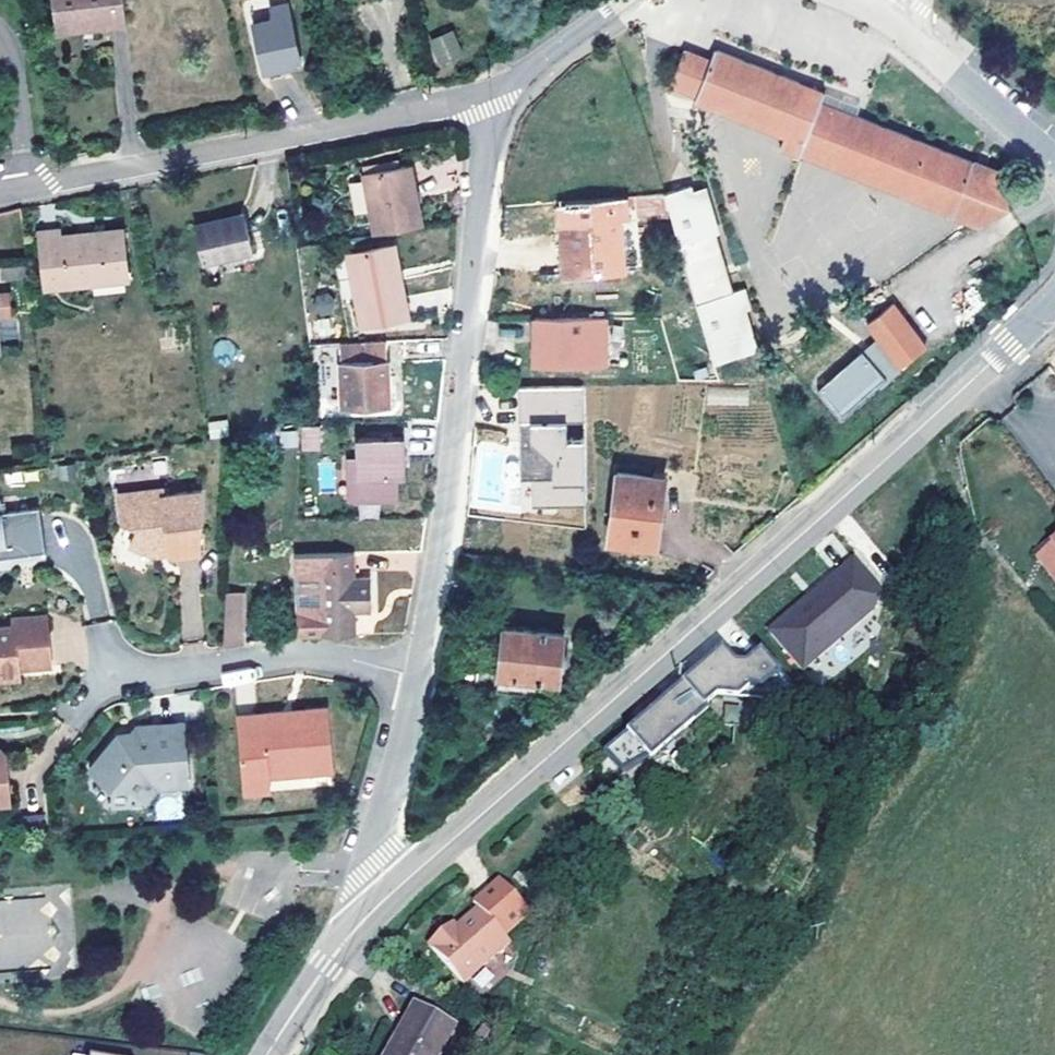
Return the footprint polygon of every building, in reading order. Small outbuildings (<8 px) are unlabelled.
[(123,0),(53,0),(56,24),(92,20),(92,26),(126,21),(123,0)] [(270,9),(272,21),(290,17),(287,5),(270,9)] [(272,21),(252,25),(263,74),(301,65),(290,17),(272,21)] [(92,26),(92,20),(56,24),(56,30),(92,26)] [(457,48),(451,32),(436,39),(442,54),(457,48)] [(821,155),(835,118),(879,135),(865,172),(958,208),(959,205),(966,207),(981,225),(1007,208),(1001,173),(979,164),(840,108),(821,101),(825,91),(715,48),(710,60),(684,50),(670,84),(696,94),(787,130),(784,137),(780,147),(800,155),(803,148),(821,155)] [(787,130),(696,94),(693,102),(784,137),(787,130)] [(865,172),(879,135),(835,118),(821,155),(803,148),(800,155),(981,225),(966,207),(959,205),(958,208),(865,172)] [(400,165),(399,159),(363,167),(363,171),(400,165)] [(414,183),(410,163),(405,164),(410,184),(414,183)] [(421,223),(414,183),(410,184),(405,164),(400,165),(363,171),(375,232),(421,223)] [(750,307),(744,286),(734,290),(702,193),(694,195),(691,185),(664,193),(713,358),(743,350),(742,347),(752,344),(740,310),(750,307)] [(632,196),(633,216),(665,216),(665,196),(632,196)] [(252,248),(244,213),(194,225),(203,260),(252,248)] [(624,268),(620,219),(569,223),(572,272),(624,268)] [(128,276),(122,227),(95,230),(95,236),(85,237),(85,232),(61,235),(61,228),(39,230),(45,286),(128,276)] [(400,279),(394,244),(387,246),(394,280),(400,279)] [(408,315),(400,279),(394,280),(387,246),(347,254),(361,325),(408,315)] [(25,281),(24,261),(0,262),(0,283),(25,281)] [(0,294),(0,335),(0,336),(14,335),(10,293),(0,294)] [(926,346),(893,302),(867,323),(900,367),(926,346)] [(541,363),(541,336),(536,336),(536,317),(532,317),(532,363),(541,363)] [(603,364),(603,317),(536,317),(536,336),(541,336),(541,363),(603,364)] [(388,382),(386,339),(340,341),(342,377),(328,378),(330,405),(389,402),(388,396),(388,382)] [(326,354),(326,342),(310,344),(310,356),(326,354)] [(586,430),(585,386),(519,387),(521,508),(586,507),(585,430),(586,430)] [(300,427),(300,450),(318,450),(317,427),(300,427)] [(354,441),(354,457),(343,457),(343,504),(402,503),(402,441),(354,441)] [(656,545),(665,477),(617,472),(609,540),(656,545)] [(199,551),(201,484),(163,492),(162,485),(119,495),(122,521),(137,527),(130,545),(152,553),(155,547),(168,545),(169,551),(169,553),(172,554),(199,551)] [(38,506),(2,512),(0,499),(0,564),(46,557),(38,506)] [(1051,545),(1037,556),(1054,579),(1054,550),(1051,545)] [(371,611),(370,577),(354,577),(353,552),(294,554),(295,580),(296,580),(321,579),(322,635),(356,634),(355,611),(371,611)] [(836,573),(769,630),(803,670),(874,609),(881,589),(856,560),(838,576),(836,573)] [(322,635),(321,579),(296,580),(295,580),(297,636),(322,635)] [(243,644),(244,591),(225,591),(223,646),(243,644)] [(46,615),(13,618),(14,626),(0,627),(0,673),(19,672),(19,668),(51,665),(46,615)] [(558,681),(563,634),(503,627),(496,690),(537,694),(538,678),(558,681)] [(722,647),(682,683),(703,706),(715,696),(783,701),(796,691),(760,649),(745,662),(735,661),(722,647)] [(703,706),(682,683),(628,731),(604,752),(623,773),(666,747),(680,735),(676,730),(703,706)] [(333,769),(327,706),(305,708),(305,713),(283,716),(283,710),(238,714),(245,792),(270,790),(269,774),(333,769)] [(190,784),(184,722),(137,726),(131,732),(132,733),(132,739),(123,740),(118,735),(89,769),(110,788),(129,787),(147,798),(157,787),(190,784)] [(7,754),(1,749),(0,749),(0,803),(11,802),(7,754)] [(463,983),(510,942),(503,935),(530,912),(500,878),(473,902),(477,907),(456,926),(448,933),(445,929),(428,944),(463,983)] [(56,966),(52,897),(0,901),(0,969),(56,966)] [(448,933),(456,926),(452,922),(445,929),(448,933)] [(453,1028),(414,1006),(387,1054),(438,1054),(453,1028)]
